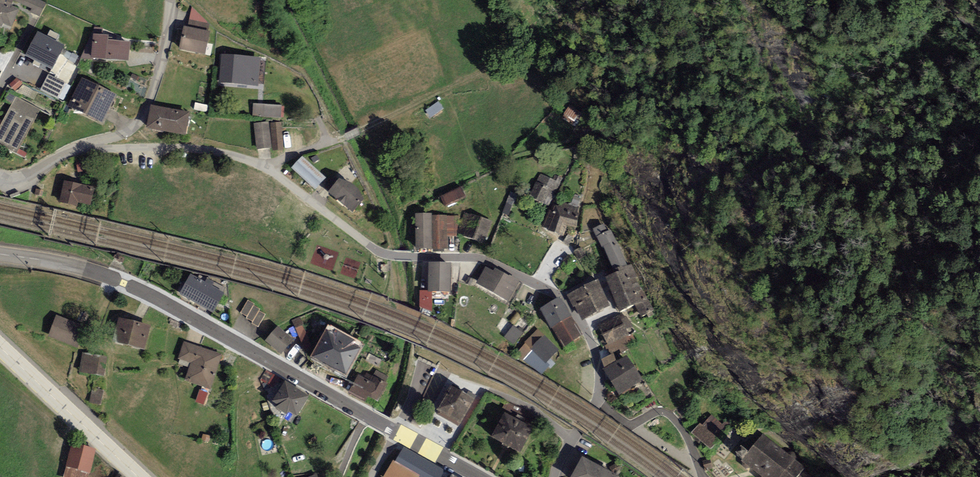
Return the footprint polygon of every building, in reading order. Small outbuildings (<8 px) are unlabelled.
[(34,0),(15,0),(13,4),(38,16),(43,4),(34,0)] [(10,30),(18,10),(0,3),(0,25),(10,30)] [(80,59),(129,62),(130,44),(108,41),(109,37),(95,36),(95,27),(80,59)] [(184,28),(179,50),(205,56),(209,34),(184,28)] [(64,47),(37,34),(25,58),(52,71),(64,47)] [(265,65),(227,57),(221,81),(259,89),(265,65)] [(117,96),(82,79),(69,108),(103,124),(117,96)] [(40,110),(16,97),(0,127),(0,146),(16,154),(40,110)] [(253,104),(253,116),(281,118),(282,106),(253,104)] [(148,129),(186,136),(190,114),(152,107),(148,129)] [(269,122),(254,124),(256,151),(272,149),(269,122)] [(284,150),(282,123),(271,124),(273,151),(284,150)] [(76,161),(78,172),(93,169),(91,158),(76,161)] [(325,179),(302,158),(292,169),(315,190),(325,179)] [(552,182),(541,176),(531,197),(543,202),(546,197),(552,200),(562,179),(555,176),(552,182)] [(95,187),(64,181),(59,202),(77,206),(78,203),(91,205),(95,187)] [(330,194),(354,214),(363,202),(359,193),(354,189),(349,185),(339,182),(330,194)] [(461,188),(441,198),(445,208),(465,198),(461,188)] [(554,207),(546,226),(563,234),(567,225),(574,228),(578,217),(575,216),(578,209),(562,202),(559,209),(554,207)] [(490,223),(464,213),(457,234),(483,243),(490,223)] [(459,216),(416,216),(417,249),(447,249),(448,235),(456,235),(459,216)] [(593,228),(597,236),(608,232),(604,223),(593,228)] [(608,232),(597,236),(602,247),(604,246),(614,270),(618,269),(627,265),(611,230),(608,232)] [(586,256),(581,247),(573,251),(578,260),(586,256)] [(580,266),(571,254),(559,265),(568,276),(580,266)] [(432,291),(450,292),(451,262),(429,262),(428,290),(428,291),(432,291)] [(627,265),(618,269),(619,271),(605,276),(612,293),(639,283),(631,263),(627,265)] [(485,266),(476,283),(508,301),(518,284),(520,281),(495,267),(493,271),(485,266)] [(190,275),(179,296),(213,314),(224,293),(190,275)] [(583,322),(610,307),(595,281),(568,297),(583,322)] [(654,311),(639,283),(612,293),(619,312),(635,304),(641,317),(654,311)] [(432,311),(432,291),(428,291),(428,290),(419,290),(419,306),(432,311)] [(540,308),(563,347),(583,334),(561,296),(540,308)] [(254,304),(248,301),(241,314),(247,317),(246,319),(252,322),(251,324),(258,328),(265,315),(259,311),(260,309),(253,306),(254,304)] [(85,327),(57,316),(49,337),(77,348),(85,327)] [(300,317),(292,320),(304,351),(312,348),(300,317)] [(114,343),(144,350),(150,327),(120,319),(114,343)] [(611,354),(634,345),(625,322),(602,331),(611,354)] [(523,333),(512,326),(504,337),(515,344),(523,333)] [(545,363),(559,349),(538,328),(524,342),(545,363)] [(281,355),(293,341),(277,329),(266,342),(281,355)] [(314,360),(345,378),(360,351),(354,348),(356,344),(330,330),(314,360)] [(211,390),(223,356),(184,343),(178,359),(191,364),(185,381),(211,390)] [(106,358),(83,354),(80,373),(104,377),(106,358)] [(608,374),(619,391),(638,380),(628,362),(608,374)] [(377,403),(387,385),(384,384),(388,377),(376,371),(373,377),(371,376),(369,382),(358,376),(348,394),(365,403),(367,398),(377,403)] [(644,408),(658,399),(649,383),(634,392),(644,408)] [(308,398),(285,384),(273,405),(278,408),(275,410),(286,417),(288,413),(296,418),(308,398)] [(462,424),(473,402),(451,390),(439,412),(462,424)] [(531,430),(505,417),(494,438),(521,452),(531,430)] [(710,446),(725,429),(710,417),(696,434),(710,446)] [(423,424),(414,419),(411,424),(420,429),(423,424)] [(804,470),(764,439),(744,465),(753,472),(760,476),(798,476),(804,470)] [(89,473),(95,450),(72,443),(65,466),(67,467),(88,472),(89,473)] [(404,447),(395,461),(420,475),(419,476),(446,476),(449,473),(404,447)] [(395,461),(393,460),(383,476),(419,476),(420,475),(395,461)] [(583,461),(574,476),(611,476),(583,461)] [(88,472),(67,467),(64,476),(87,476),(88,472)]
